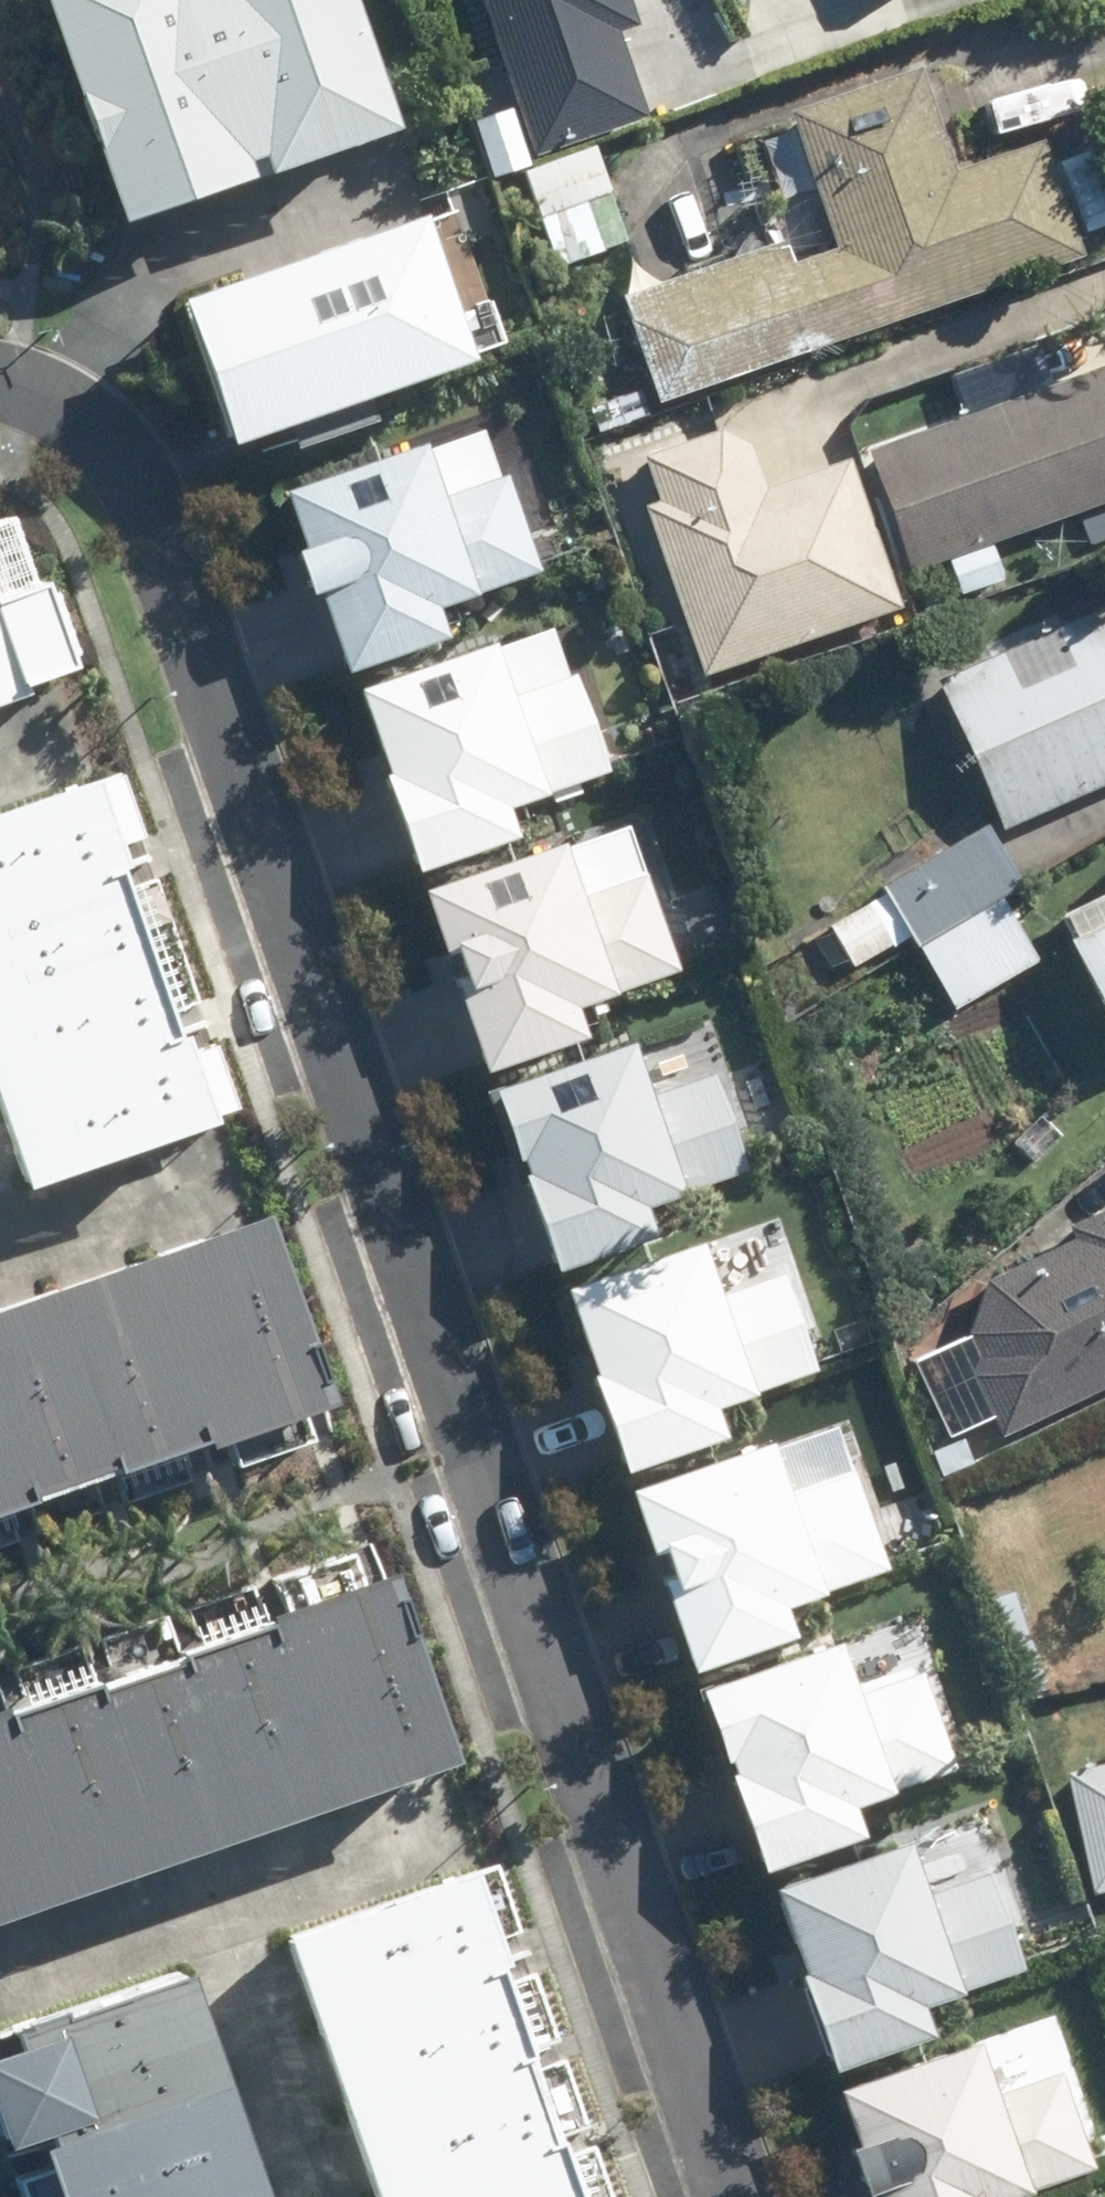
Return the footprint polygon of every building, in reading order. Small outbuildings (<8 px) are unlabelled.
[(108,217),(382,122),(341,0),(34,0),(108,217)] [(621,0),(469,0),(525,157),(642,115),(612,31),(630,25),(621,0)] [(783,110),(830,245),(789,259),(781,237),(614,294),(651,401),(1076,255),(1036,140),(952,169),(916,64),(783,110)] [(517,167),(552,268),(625,243),(590,142),(517,167)] [(410,211),(163,298),(213,441),(460,356),(410,211)] [(1104,502),(1104,378),(1100,364),(861,451),(907,573),(1104,502)] [(640,387),(577,409),(586,435),(648,415),(640,387)] [(655,503),(638,508),(697,675),(895,605),(843,457),(761,487),(745,444),(714,431),(639,457),(655,503)] [(426,609),(536,571),(503,474),(432,499),(411,442),(272,490),(334,671),(435,635),(426,609)] [(6,691),(2,681),(53,662),(25,577),(20,579),(0,524),(0,693),(6,691)] [(946,560),(959,595),(999,581),(986,545),(946,560)] [(931,679),(996,829),(1104,782),(1104,604),(931,679)] [(484,642),(346,687),(405,868),(504,835),(495,807),(603,773),(570,676),(503,700),(484,642)] [(102,864),(108,863),(78,776),(0,803),(0,1161),(9,1188),(197,1123),(166,1032),(159,1035),(102,864)] [(976,827),(877,884),(913,946),(1012,888),(976,827)] [(442,945),(452,978),(446,980),(474,1065),(573,1034),(563,1005),(673,972),(640,874),(565,897),(549,844),(411,888),(430,950),(442,945)] [(1044,914),(1104,1037),(1104,884),(1044,914)] [(480,1087),(541,1268),(642,1235),(632,1207),(741,1170),(707,1073),(639,1096),(619,1040),(480,1087)] [(1037,1114),(1010,1143),(1032,1164),(1059,1134),(1037,1114)] [(962,1332),(973,1354),(968,1370),(999,1436),(1104,1386),(1104,1206),(1102,1206),(1060,1226),(1066,1239),(981,1280),(962,1332)] [(316,1404),(250,1213),(0,1301),(0,1506),(189,1441),(190,1448),(316,1404)] [(717,1438),(706,1408),(811,1372),(778,1277),(708,1301),(687,1242),(552,1288),(584,1379),(579,1381),(611,1474),(717,1438)] [(757,1440),(616,1490),(680,1672),(785,1636),(776,1610),(885,1573),(850,1474),(778,1499),(757,1440)] [(959,1440),(928,1453),(937,1476),(967,1463),(959,1440)] [(248,1617),(252,1625),(164,1656),(167,1661),(81,1693),(79,1686),(0,1713),(0,1916),(440,1763),(377,1574),(248,1617)] [(997,1647),(1025,1637),(1009,1590),(981,1599),(997,1647)] [(1025,1637),(997,1647),(1012,1693),(1040,1685),(1025,1637)] [(845,1811),(953,1772),(918,1675),(850,1698),(830,1642),(688,1692),(751,1873),(854,1835),(845,1811)] [(1063,1772),(1090,1893),(1104,1890),(1104,1763),(1063,1772)] [(762,1889),(794,1975),(787,1978),(821,2075),(923,2039),(912,2008),(1019,1971),(985,1875),(919,1899),(897,1841),(762,1889)] [(267,1939),(357,2196),(563,2196),(483,1969),(489,1968),(457,1872),(267,1939)] [(0,2033),(0,2043),(38,2149),(213,2087),(173,1974),(0,2033)] [(863,2196),(1013,2196),(1091,2170),(1057,2076),(986,2101),(968,2043),(826,2093),(863,2196)] [(251,2194),(213,2087),(38,2149),(28,2153),(42,2196),(243,2196),(251,2194)]
